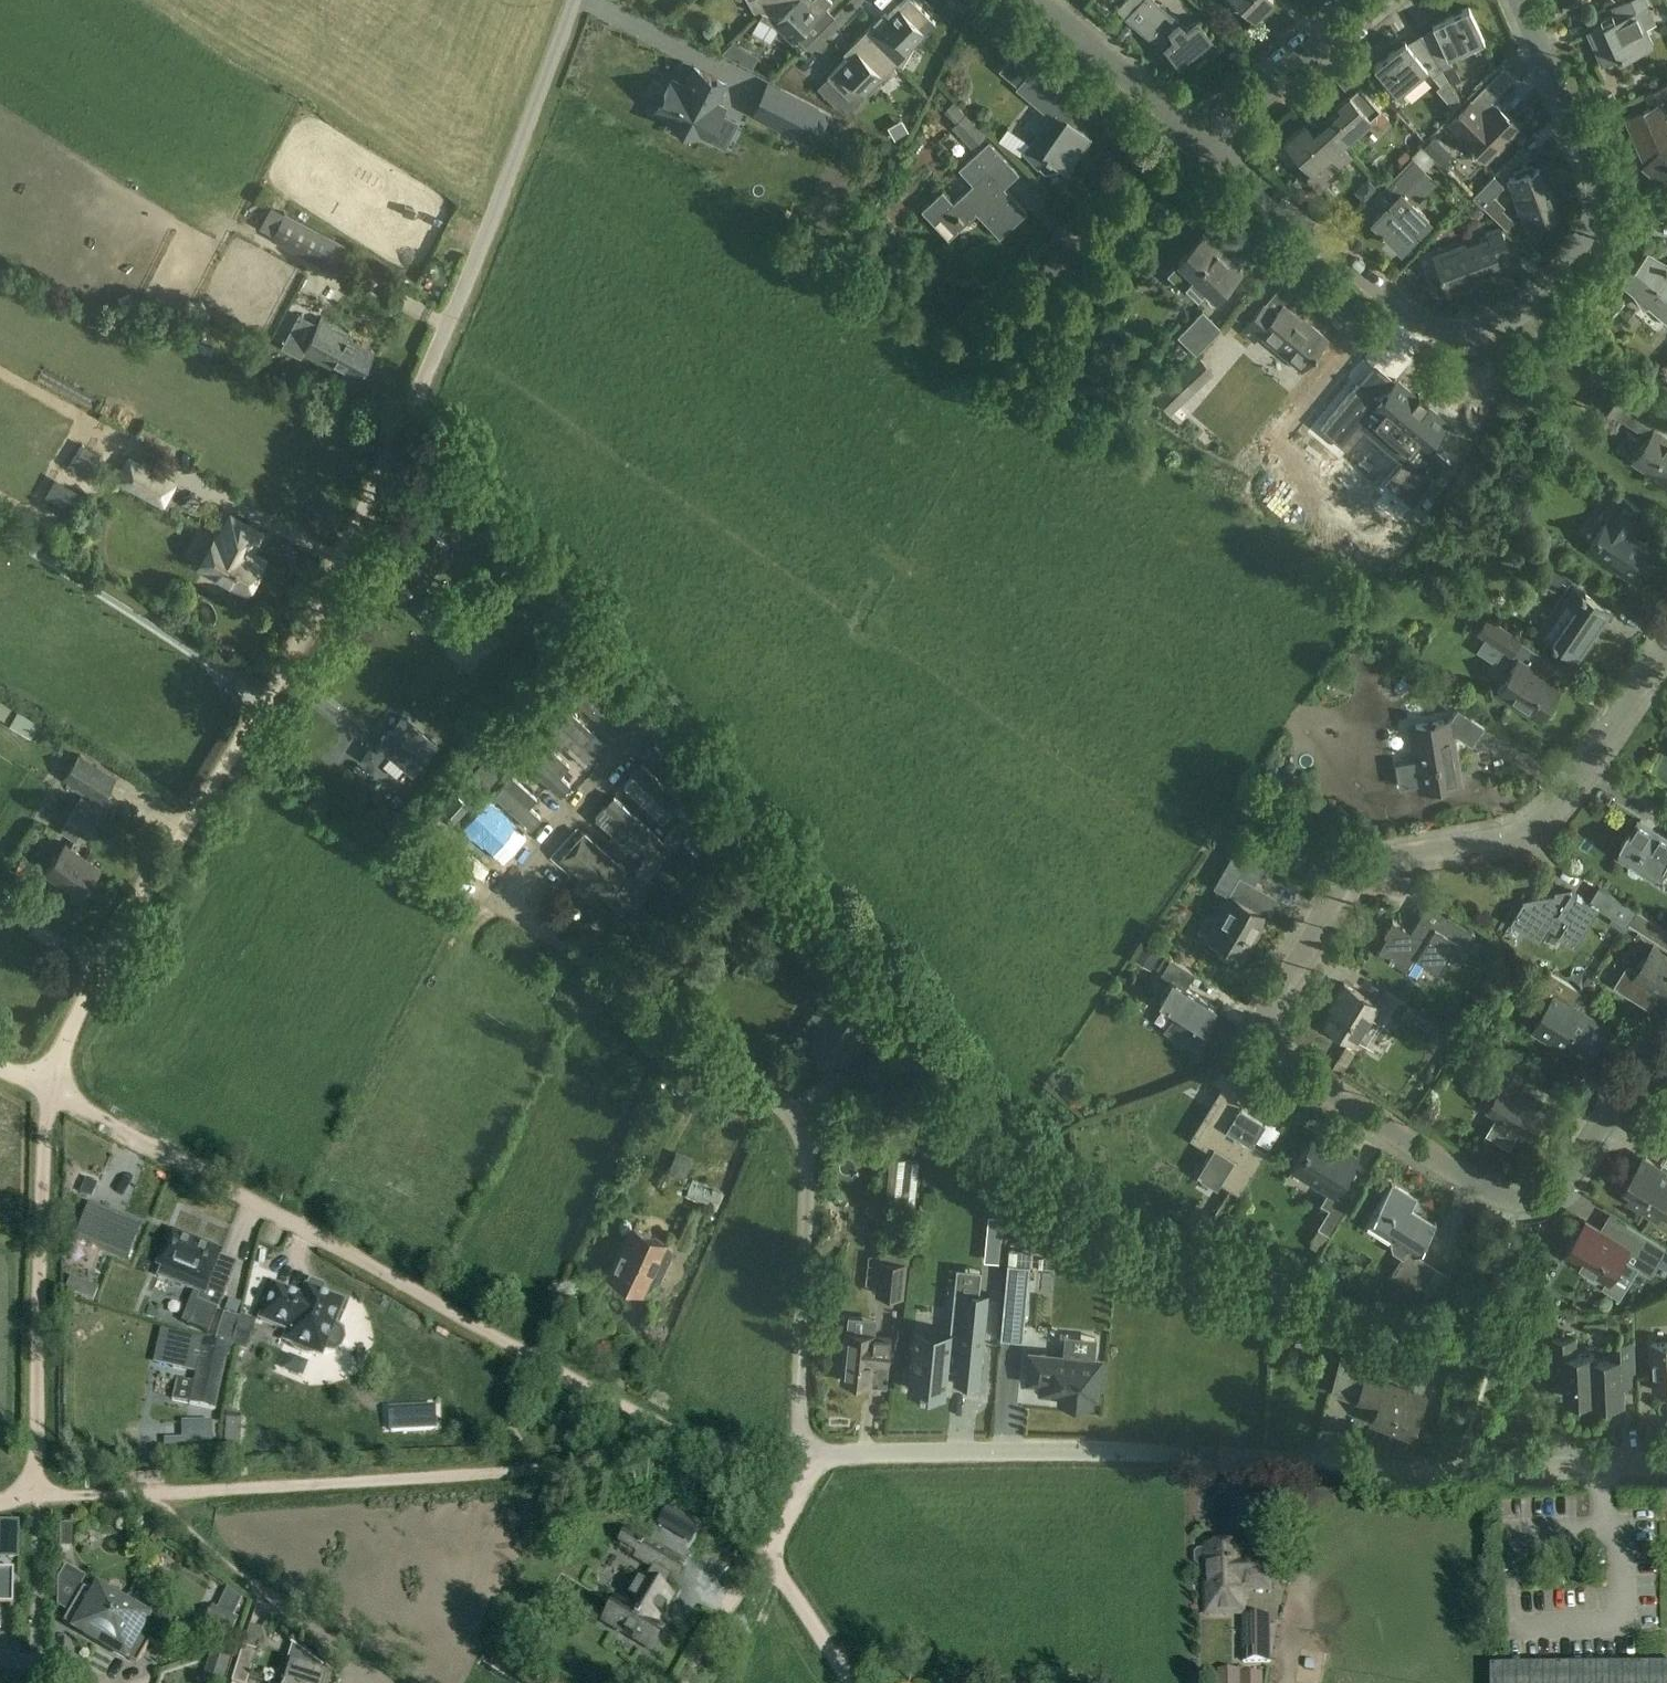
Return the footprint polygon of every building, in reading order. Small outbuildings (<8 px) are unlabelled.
[(755,12),(760,9),(762,11),(773,0),(748,0),(755,12)] [(813,21),(833,1),(833,0),(812,0),(773,0),(762,11),(764,12),(760,17),(780,28),(793,41),(798,37),(806,45),(822,29),(813,21)] [(879,22),(877,20),(864,32),(897,64),(898,62),(903,66),(914,46),(937,23),(914,0),(905,0),(889,16),(887,14),(879,22)] [(1160,44),(1163,40),(1180,60),(1210,36),(1197,20),(1186,29),(1157,5),(1153,0),(1143,0),(1126,16),(1160,44)] [(1234,4),(1237,0),(1254,17),(1271,0),(1230,0),(1234,4)] [(1619,20),(1589,33),(1602,63),(1617,56),(1618,59),(1652,44),(1638,12),(1648,8),(1645,0),(1631,0),(1614,8),(1619,20)] [(1434,27),(1421,35),(1433,54),(1442,68),(1452,64),(1449,56),(1484,39),(1469,8),(1433,25),(1434,27)] [(897,64),(864,32),(852,44),(854,46),(846,54),(848,57),(828,77),(856,105),(879,82),(898,71),(895,66),(897,64)] [(1433,75),(1442,68),(1433,54),(1421,35),(1407,43),(1405,41),(1374,66),(1397,93),(1427,69),(1433,75)] [(1026,152),(1045,170),(1072,165),(1071,159),(1089,134),(1081,127),(1092,112),(1038,66),(1034,70),(1014,53),(1000,69),(1020,87),(1019,87),(1033,99),(1037,94),(1055,110),(1026,152)] [(669,119),(700,135),(701,132),(709,136),(725,105),(717,101),(726,83),(695,67),(686,85),(673,79),(657,110),(670,116),(669,119)] [(1504,141),(1518,127),(1492,100),(1499,93),(1490,84),(1472,101),(1472,100),(1450,122),(1486,160),(1496,150),(1497,152),(1506,144),(1504,141)] [(1343,107),(1324,123),(1341,143),(1342,143),(1370,118),(1378,129),(1390,119),(1360,85),(1339,103),(1343,107)] [(1659,181),(1666,171),(1666,118),(1666,117),(1666,116),(1666,85),(1645,95),(1651,108),(1626,119),(1641,155),(1644,154),(1648,163),(1644,168),(1659,181)] [(774,117),(817,139),(830,115),(787,93),(774,117)] [(952,126),(972,146),(985,134),(965,113),(952,126)] [(1017,114),(1008,127),(1031,144),(1040,131),(1017,114)] [(1305,122),(1285,140),(1301,159),(1298,162),(1321,188),(1344,168),(1340,163),(1351,154),(1342,143),(1341,143),(1324,123),(1314,132),(1305,122)] [(1433,156),(1443,146),(1433,136),(1423,146),(1433,156)] [(943,190),(922,209),(949,239),(957,231),(954,228),(978,206),(1003,233),(1027,211),(996,177),(1012,162),(990,138),(959,167),(973,183),(953,201),(943,190)] [(1386,207),(1373,220),(1401,248),(1428,220),(1412,204),(1436,180),(1414,159),(1376,197),(1386,207)] [(1527,227),(1557,216),(1539,168),(1509,179),(1527,227)] [(1505,185),(1494,175),(1473,197),(1483,207),(1505,185)] [(1377,187),(1368,179),(1358,189),(1366,198),(1377,187)] [(347,244),(286,211),(280,223),(274,234),(272,237),(333,269),(347,244)] [(280,223),(266,216),(260,227),(274,234),(280,223)] [(1499,263),(1511,258),(1500,228),(1487,232),(1490,240),(1467,248),(1466,245),(1434,256),(1447,294),(1467,287),(1466,283),(1501,271),(1499,263)] [(1216,299),(1242,272),(1205,235),(1178,262),(1216,299)] [(1664,269),(1648,255),(1624,284),(1634,292),(1644,307),(1648,304),(1666,320),(1666,265),(1664,269)] [(1283,305),(1275,315),(1264,306),(1243,331),(1255,341),(1261,334),(1303,368),(1328,338),(1312,325),(1310,328),(1283,305)] [(1203,310),(1177,336),(1196,355),(1222,329),(1203,310)] [(349,338),(351,333),(321,318),(309,342),(303,339),(298,349),(304,352),(303,353),(333,368),(334,365),(361,378),(375,351),(349,338)] [(1157,395),(1171,410),(1212,372),(1197,357),(1157,395)] [(1075,374),(1062,367),(1057,377),(1069,384),(1075,374)] [(1447,461),(1427,444),(1446,422),(1395,379),(1376,401),(1356,384),(1322,424),(1344,442),(1362,421),(1382,438),(1392,426),(1420,449),(1392,483),(1413,501),(1447,461)] [(1616,417),(1630,394),(1631,392),(1611,379),(1595,403),(1616,417)] [(1634,396),(1625,410),(1650,427),(1659,413),(1634,396)] [(1655,429),(1632,462),(1666,485),(1666,437),(1655,429)] [(178,480),(128,453),(114,479),(164,506),(178,480)] [(1632,580),(1653,550),(1628,533),(1643,510),(1618,493),(1601,517),(1607,521),(1588,549),(1632,580)] [(217,528),(195,569),(248,597),(269,557),(256,550),(266,530),(229,510),(218,529),(217,528)] [(476,523),(494,545),(508,534),(491,512),(476,523)] [(446,548),(449,546),(427,524),(395,555),(418,577),(427,568),(432,573),(451,553),(446,548)] [(1538,565),(1565,584),(1575,569),(1547,551),(1538,565)] [(1561,598),(1575,607),(1552,642),(1579,660),(1611,612),(1585,595),(1586,594),(1571,584),(1561,598)] [(474,622),(480,629),(487,622),(482,616),(474,622)] [(1487,619),(1478,633),(1512,655),(1521,640),(1487,619)] [(582,657),(592,666),(601,657),(591,647),(582,657)] [(1539,720),(1560,687),(1519,659),(1497,692),(1539,720)] [(567,685),(616,731),(634,712),(585,666),(567,685)] [(1,694),(0,696),(0,715),(31,735),(41,720),(1,694)] [(548,725),(587,760),(605,741),(566,705),(548,725)] [(1415,725),(1418,744),(1412,745),(1419,783),(1440,780),(1441,785),(1461,782),(1453,735),(1457,734),(1472,744),(1484,726),(1457,708),(1450,719),(1415,725)] [(413,774),(437,745),(403,716),(379,746),(391,756),(405,767),(413,774)] [(570,782),(560,773),(569,763),(538,735),(529,744),(519,755),(560,792),(570,782)] [(501,744),(486,762),(496,771),(512,754),(503,746),(501,744)] [(116,777),(80,755),(66,778),(102,800),(116,777)] [(111,791),(132,799),(144,770),(123,762),(111,791)] [(663,820),(681,801),(642,765),(624,784),(663,820)] [(497,790),(533,823),(541,815),(528,802),(536,793),(513,772),(505,781),(497,790)] [(484,785),(473,775),(457,792),(468,802),(484,785)] [(104,810),(82,796),(65,824),(88,838),(97,822),(104,810)] [(658,839),(613,797),(596,815),(641,857),(658,839)] [(466,818),(506,857),(514,848),(500,834),(507,827),(486,806),(479,814),(474,810),(466,818)] [(1641,819),(1633,833),(1629,831),(1622,843),(1625,845),(1619,855),(1658,880),(1666,865),(1666,836),(1641,819)] [(676,848),(691,831),(681,822),(665,838),(676,848)] [(582,830),(562,852),(609,894),(629,872),(582,830)] [(66,844),(46,873),(81,897),(101,868),(66,844)] [(653,852),(637,870),(648,879),(647,880),(648,880),(657,888),(671,871),(662,863),(663,862),(653,852)] [(628,901),(629,901),(637,908),(652,891),(644,883),(633,873),(617,891),(618,891),(609,901),(620,911),(628,901)] [(1256,939),(1269,916),(1263,912),(1273,893),(1239,874),(1228,894),(1233,897),(1209,942),(1225,951),(1227,947),(1242,955),(1252,937),(1256,939)] [(1512,923),(1542,941),(1552,927),(1561,932),(1560,935),(1577,945),(1600,908),(1629,926),(1630,923),(1638,910),(1600,887),(1591,901),(1572,890),(1525,898),(1525,901),(1512,923)] [(1659,941),(1660,942),(1666,931),(1666,928),(1638,910),(1630,923),(1659,941)] [(1464,949),(1469,942),(1475,931),(1447,914),(1439,928),(1420,916),(1411,930),(1393,919),(1384,934),(1387,935),(1377,951),(1408,970),(1416,957),(1439,971),(1456,944),(1464,949)] [(1653,946),(1637,972),(1628,966),(1616,986),(1648,1005),(1656,990),(1666,997),(1666,954),(1653,946)] [(1198,1051),(1211,1031),(1205,1027),(1217,1008),(1186,988),(1195,973),(1171,958),(1162,973),(1172,979),(1160,999),(1177,1010),(1172,1018),(1176,1034),(1174,1036),(1198,1051)] [(1590,1063),(1610,1031),(1571,1007),(1581,991),(1548,971),(1535,993),(1551,1003),(1535,1029),(1590,1063)] [(1395,1026),(1409,1003),(1387,990),(1378,1003),(1345,983),(1334,999),(1338,1001),(1324,1023),(1355,1043),(1374,1013),(1395,1026)] [(843,1057),(853,1043),(849,1041),(867,1014),(843,998),(835,1011),(808,1049),(832,1065),(839,1054),(843,1057)] [(1500,1113),(1487,1133),(1510,1148),(1523,1128),(1531,1133),(1538,1121),(1542,1124),(1551,1108),(1550,1108),(1549,1110),(1509,1085),(1519,1070),(1489,1051),(1479,1067),(1504,1082),(1488,1107),(1500,1113)] [(1252,1143),(1275,1105),(1220,1072),(1214,1082),(1222,1087),(1191,1139),(1211,1152),(1199,1172),(1202,1174),(1201,1177),(1216,1186),(1219,1182),(1239,1194),(1266,1151),(1252,1143)] [(1331,1235),(1350,1203),(1335,1194),(1357,1157),(1316,1131),(1292,1170),(1328,1192),(1320,1204),(1329,1210),(1318,1227),(1331,1235)] [(913,1164),(915,1147),(903,1146),(901,1163),(913,1164)] [(693,1160),(677,1153),(663,1185),(682,1193),(684,1189),(689,1191),(687,1195),(718,1208),(725,1193),(694,1179),(689,1177),(689,1178),(685,1176),(693,1160)] [(1666,1204),(1666,1170),(1646,1157),(1622,1197),(1657,1219),(1666,1204)] [(1421,1290),(1434,1269),(1415,1258),(1435,1226),(1410,1211),(1417,1199),(1392,1184),(1368,1224),(1408,1248),(1390,1277),(1421,1290)] [(88,1198),(74,1232),(123,1253),(137,1219),(88,1198)] [(1203,1233),(1213,1218),(1211,1217),(1203,1212),(1194,1227),(1203,1233)] [(986,1239),(1002,1240),(1004,1217),(989,1216),(986,1239)] [(1625,1258),(1652,1275),(1666,1250),(1666,1249),(1627,1224),(1617,1241),(1588,1222),(1567,1256),(1610,1283),(1625,1258)] [(652,1289),(654,1284),(660,1281),(674,1252),(672,1247),(664,1244),(665,1241),(635,1227),(612,1277),(642,1291),(643,1289),(647,1291),(652,1289)] [(197,1301),(218,1309),(228,1285),(210,1277),(220,1253),(171,1233),(157,1265),(162,1267),(157,1277),(200,1295),(197,1301)] [(911,1248),(881,1245),(876,1293),(902,1296),(905,1264),(909,1264),(911,1248)] [(1007,1301),(1003,1340),(1021,1342),(1025,1302),(1028,1265),(1011,1263),(1010,1263),(1007,1301)] [(70,1278),(64,1291),(92,1302),(97,1290),(70,1278)] [(135,1281),(129,1294),(159,1308),(165,1295),(135,1281)] [(341,1348),(345,1340),(344,1332),(335,1326),(344,1303),(307,1288),(303,1298),(274,1287),(260,1320),(289,1332),(285,1342),(291,1344),(298,1351),(306,1354),(316,1355),(322,1357),(324,1351),(334,1353),(341,1348)] [(950,1335),(915,1332),(914,1337),(909,1383),(910,1383),(909,1388),(920,1390),(919,1391),(924,1392),(925,1390),(936,1391),(936,1386),(947,1387),(949,1364),(955,1365),(956,1365),(956,1361),(982,1364),(989,1296),(979,1295),(963,1293),(962,1303),(953,1302),(950,1335)] [(240,1319),(224,1314),(216,1340),(232,1345),(240,1319)] [(870,1384),(873,1360),(888,1361),(890,1338),(875,1337),(875,1335),(847,1332),(846,1337),(839,1338),(833,1342),(830,1349),(831,1356),(836,1362),(843,1364),(842,1381),(870,1384)] [(1579,1355),(1578,1339),(1553,1340),(1554,1375),(1569,1374),(1570,1399),(1596,1398),(1596,1403),(1597,1403),(1595,1354),(1579,1355)] [(1623,1401),(1622,1376),(1637,1375),(1635,1341),(1610,1342),(1611,1358),(1596,1358),(1595,1354),(1597,1403),(1623,1401)] [(1655,1391),(1666,1390),(1666,1343),(1653,1344),(1655,1391)] [(216,1410),(228,1353),(201,1347),(189,1404),(216,1410)] [(1043,1391),(1061,1392),(1060,1403),(1091,1405),(1092,1395),(1096,1396),(1099,1361),(1094,1361),(1095,1351),(1065,1348),(1064,1358),(1048,1357),(1049,1355),(1031,1353),(1028,1382),(1044,1384),(1043,1391)] [(1352,1398),(1361,1373),(1347,1367),(1338,1393),(1352,1398)] [(1425,1400),(1365,1377),(1356,1402),(1376,1410),(1372,1420),(1412,1435),(1425,1400)] [(412,1408),(389,1409),(390,1432),(413,1431),(412,1408)] [(240,1417),(225,1416),(223,1452),(238,1453),(240,1417)] [(18,1559),(19,1522),(0,1522),(0,1559),(18,1559)] [(624,1633),(625,1634),(625,1632),(632,1637),(631,1638),(633,1638),(634,1637),(651,1648),(663,1628),(656,1624),(660,1617),(662,1618),(663,1617),(662,1616),(666,1609),(667,1610),(668,1609),(666,1608),(672,1598),(664,1593),(673,1578),(676,1580),(686,1564),(649,1540),(638,1556),(655,1567),(646,1582),(643,1580),(642,1582),(640,1581),(639,1582),(641,1583),(632,1597),(630,1596),(630,1597),(632,1598),(627,1605),(619,1600),(606,1619),(625,1631),(624,1633)] [(1243,1562),(1242,1546),(1207,1547),(1207,1550),(1199,1550),(1196,1554),(1196,1562),(1199,1565),(1208,1565),(1208,1602),(1243,1602),(1243,1588),(1267,1588),(1267,1562),(1243,1562)] [(596,1554),(577,1581),(592,1592),(612,1564),(596,1554)] [(84,1579),(67,1569),(62,1577),(62,1584),(64,1584),(77,1592),(84,1579)] [(13,1606),(14,1571),(0,1571),(0,1606),(13,1606)] [(83,1636),(100,1646),(123,1606),(98,1592),(95,1597),(83,1590),(66,1619),(86,1631),(83,1636)] [(179,1623),(153,1608),(146,1620),(123,1606),(100,1646),(116,1655),(119,1650),(139,1661),(149,1644),(162,1651),(179,1623)] [(239,1619),(211,1607),(203,1624),(231,1637),(239,1619)] [(1244,1661),(1270,1661),(1270,1617),(1243,1617),(1244,1661)] [(327,1677),(320,1674),(321,1669),(322,1670),(323,1669),(301,1652),(292,1645),(286,1664),(289,1665),(284,1682),(325,1682),(327,1677)] [(248,1678),(256,1652),(243,1648),(234,1674),(248,1678)] [(209,1682),(222,1682),(227,1665),(210,1659),(203,1681),(209,1682)] [(1665,1669),(1491,1670),(1491,1682),(1666,1682),(1666,1669),(1665,1669)] [(248,1678),(234,1674),(232,1682),(246,1682),(248,1678)] [(1262,1674),(1239,1674),(1239,1682),(1263,1682),(1262,1674)]
